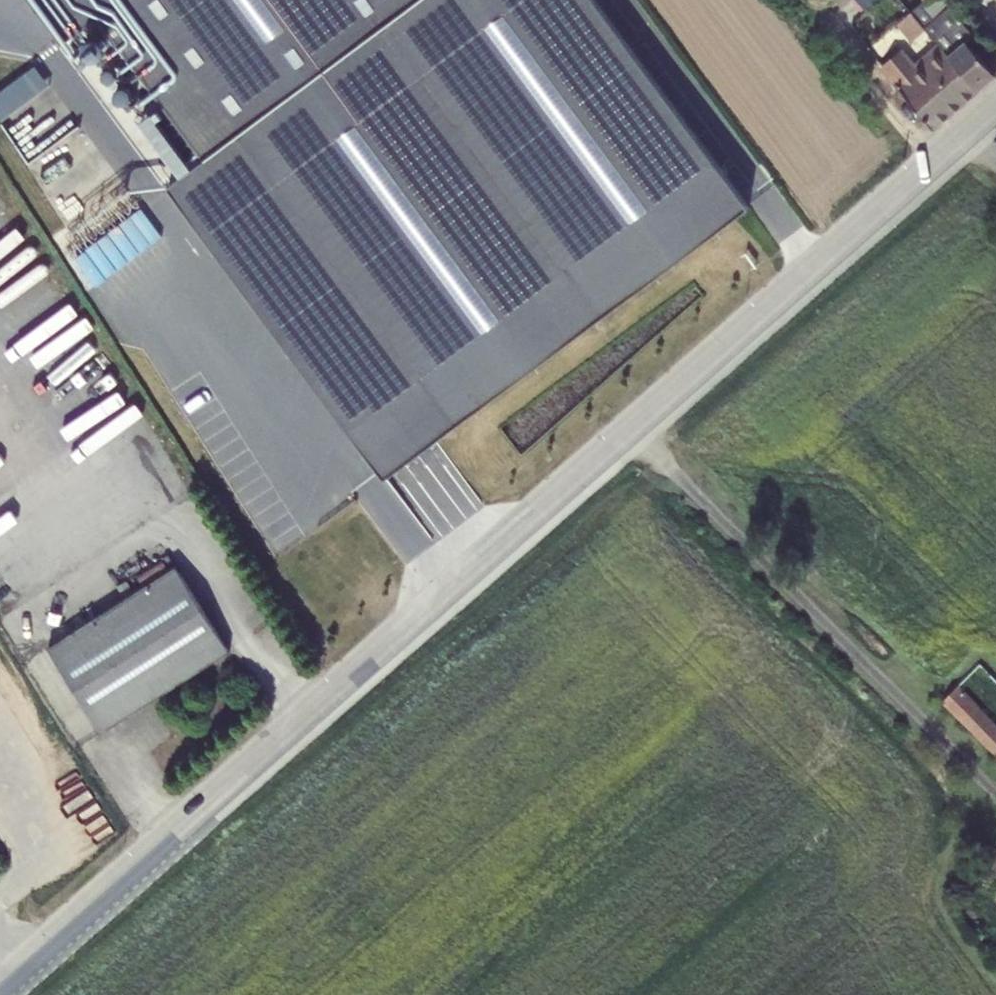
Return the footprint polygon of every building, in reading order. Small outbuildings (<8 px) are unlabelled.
[(596,0),(33,0),(65,41),(98,17),(204,159),(167,186),(385,477),(749,206),(596,0)] [(840,8),(849,0),(834,0),(840,8)] [(877,0),(857,0),(865,10),(877,0)] [(933,19),(950,8),(943,0),(925,0),(924,1),(925,1),(920,5),(933,19)] [(920,5),(911,13),(926,29),(938,43),(978,88),(995,74),(966,41),(973,35),(950,8),(933,19),(920,5)] [(912,41),(926,29),(911,13),(898,25),(912,41)] [(932,129),(978,88),(938,43),(914,63),(901,50),(881,67),(932,129)] [(0,90),(0,120),(1,121),(50,85),(35,65),(0,90)] [(175,566),(48,648),(102,732),(229,651),(175,566)] [(942,702),(995,754),(995,723),(959,685),(942,702)]
